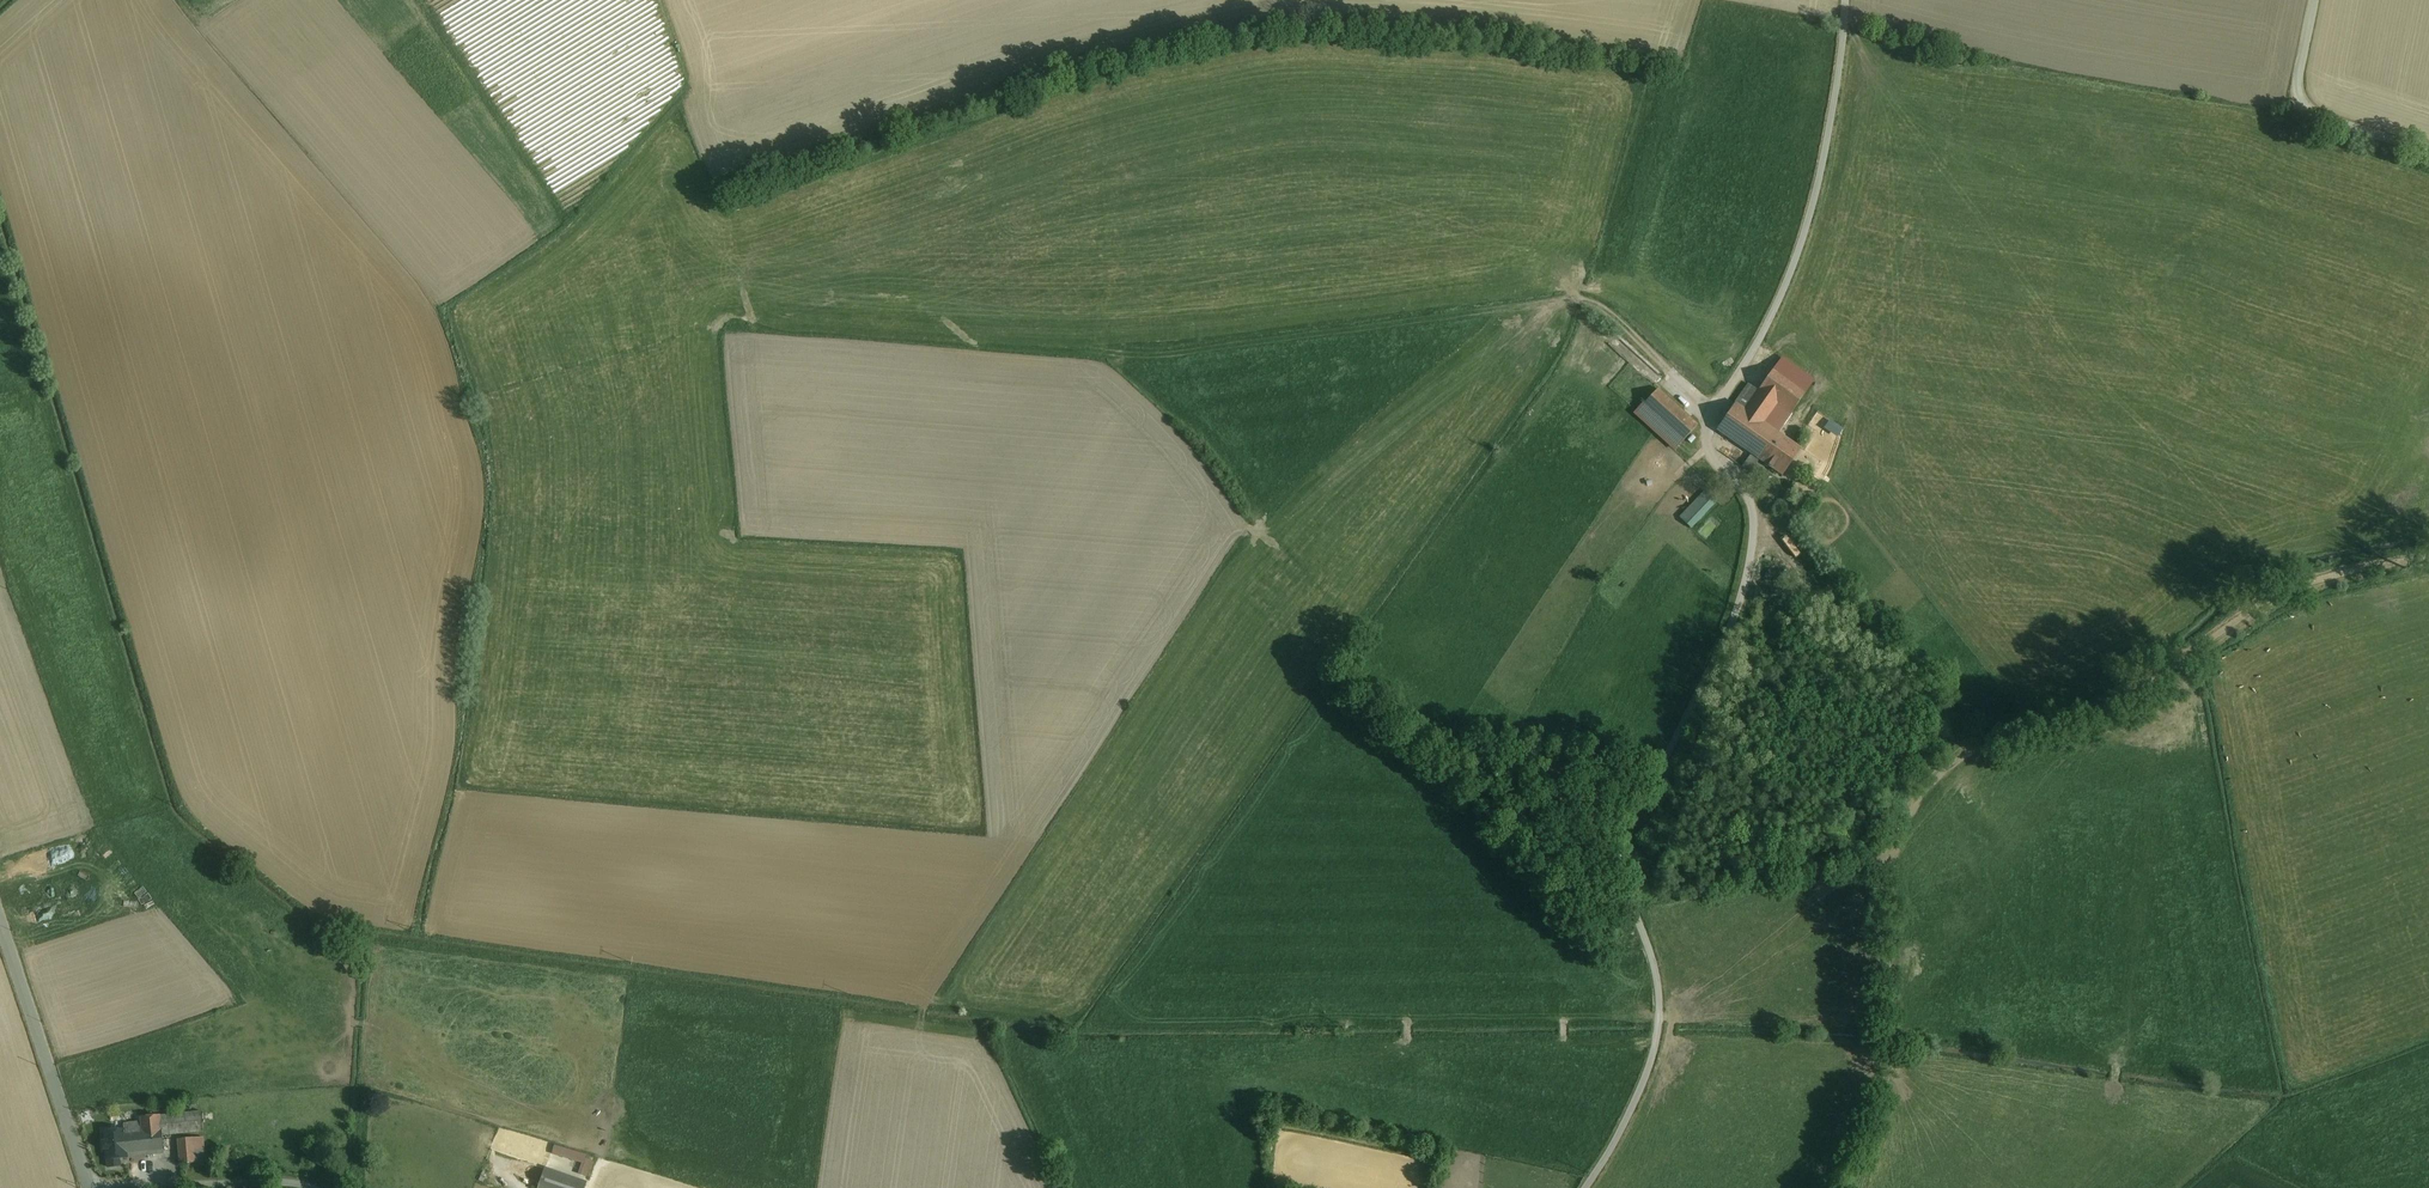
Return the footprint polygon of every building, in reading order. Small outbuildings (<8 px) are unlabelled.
[(1814,381),(1782,358),(1758,390),(1777,404),(1791,414),(1814,381)] [(1758,390),(1749,384),(1736,403),(1764,422),(1777,404),(1758,390)] [(1698,425),(1658,389),(1637,412),(1678,448),(1698,425)] [(1801,448),(1766,424),(1764,422),(1736,403),(1717,430),(1782,475),(1801,448)] [(1706,490),(1680,517),(1691,527),(1716,500),(1706,490)] [(33,904),(55,895),(53,888),(30,897),(33,904)] [(67,902),(29,914),(33,924),(70,912),(67,902)] [(134,1111),(123,1112),(125,1124),(142,1122),(141,1117),(134,1118),(134,1111)] [(202,1112),(161,1117),(163,1136),(179,1134),(204,1132),(202,1112)] [(143,1137),(126,1138),(128,1154),(164,1150),(163,1136),(161,1117),(161,1116),(141,1117),(142,1122),(143,1137)] [(142,1122),(125,1124),(125,1129),(126,1138),(143,1137),(142,1122)] [(125,1129),(104,1131),(107,1160),(108,1160),(120,1159),(128,1158),(128,1154),(126,1138),(125,1129)] [(204,1132),(179,1134),(180,1154),(198,1155),(205,1154),(204,1132)] [(589,1175),(595,1157),(555,1144),(552,1154),(582,1164),(579,1172),(589,1175)] [(120,1159),(108,1160),(109,1167),(121,1166),(120,1159)] [(546,1169),(540,1187),(583,1187),(585,1183),(546,1169)] [(481,1180),(504,1187),(511,1187),(514,1180),(485,1170),(481,1180)]
